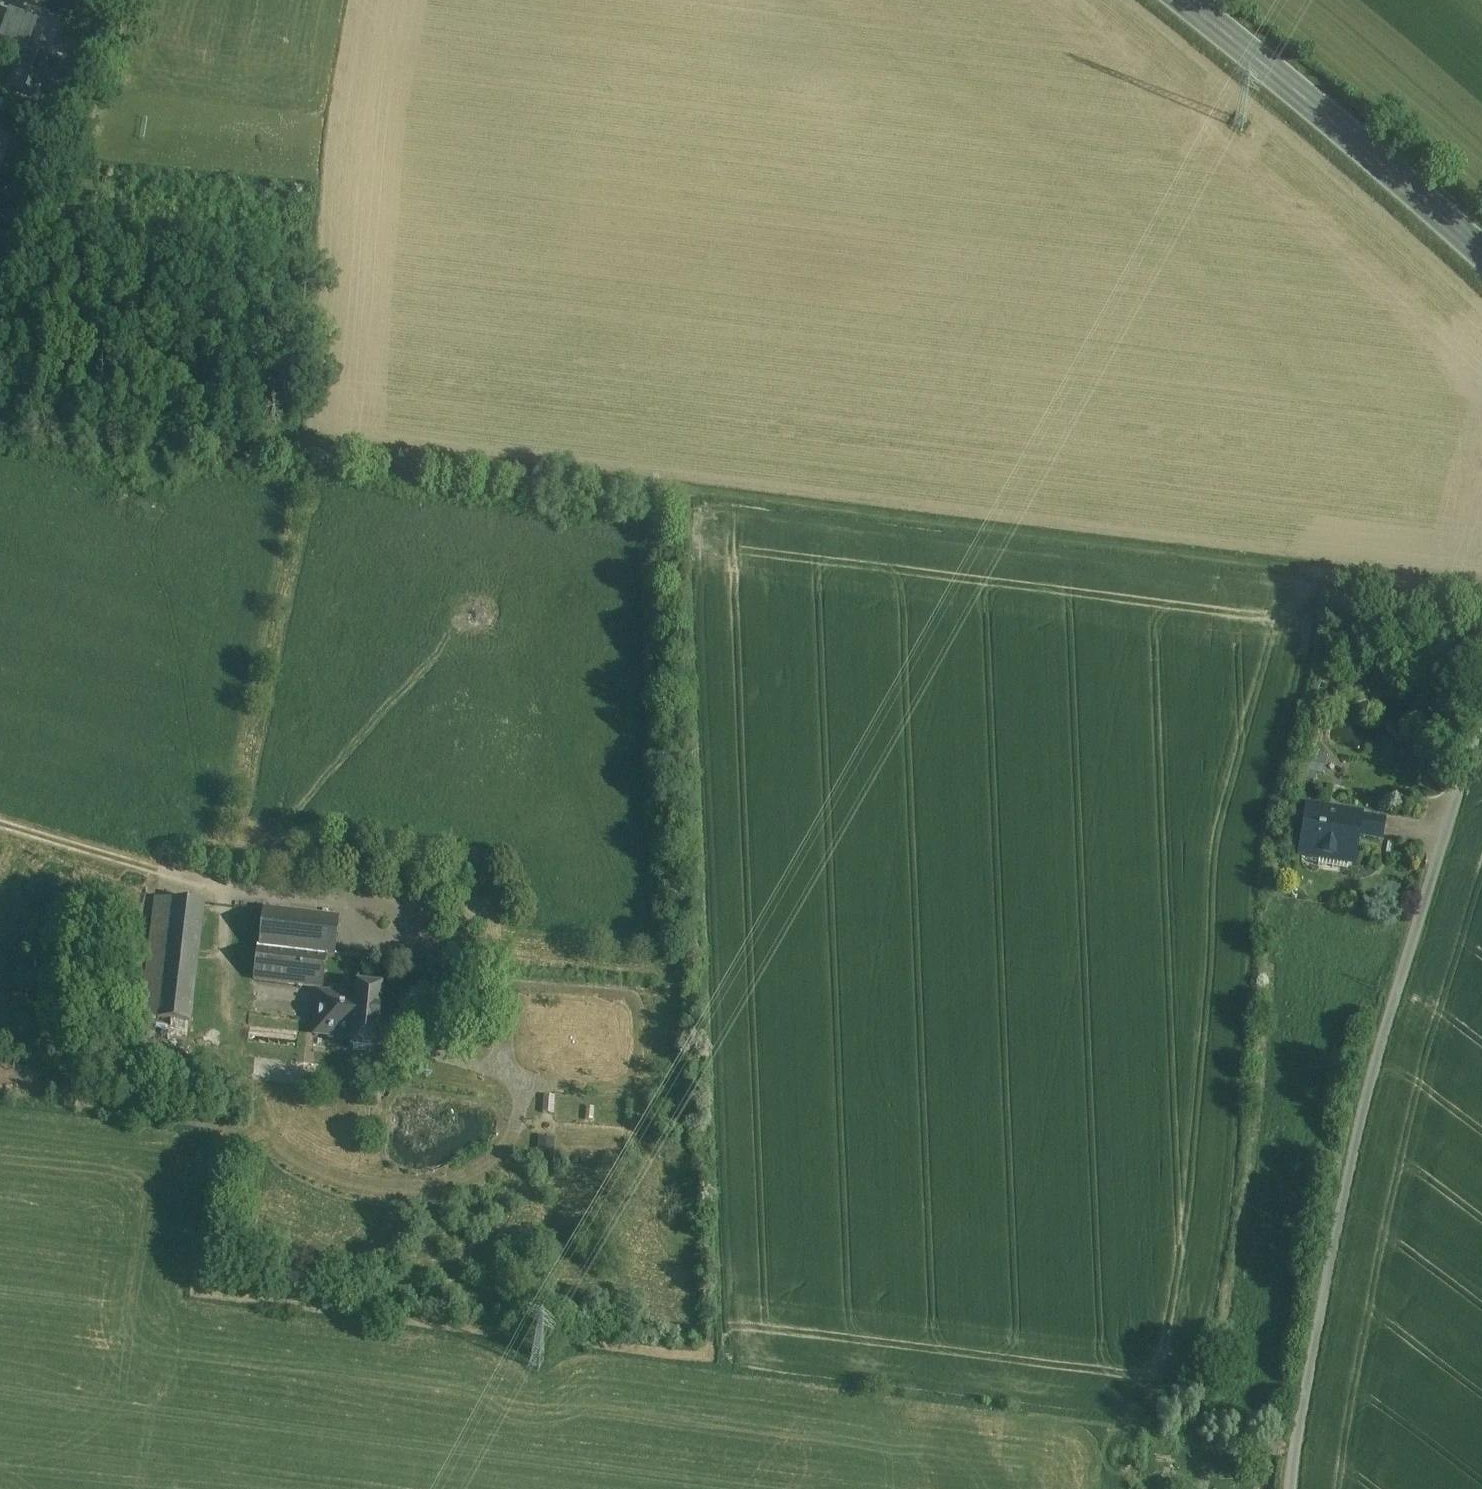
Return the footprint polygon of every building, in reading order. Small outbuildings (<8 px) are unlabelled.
[(42,2),(35,0),(12,0),(10,7),(38,15),(42,2)] [(0,29),(0,34),(29,44),(39,18),(8,7),(0,29)] [(53,65),(24,55),(12,88),(41,99),(44,90),(53,65)] [(83,76),(53,65),(44,90),(74,100),(83,76)] [(1325,772),(1327,753),(1310,751),(1308,770),(1325,772)] [(1357,816),(1308,808),(1300,855),(1321,859),(1322,851),(1351,856),(1355,833),(1357,816)] [(1383,820),(1357,816),(1355,833),(1381,838),(1383,820)] [(142,1018),(190,1023),(204,903),(156,898),(142,1018)] [(339,919),(263,910),(259,950),(325,958),(334,959),(339,919)] [(325,958),(259,950),(258,950),(254,980),(322,988),(325,958)] [(382,989),(357,986),(356,998),(352,1038),(351,1050),(376,1053),(382,989)] [(356,998),(332,996),(328,1036),(352,1038),(356,998)]
